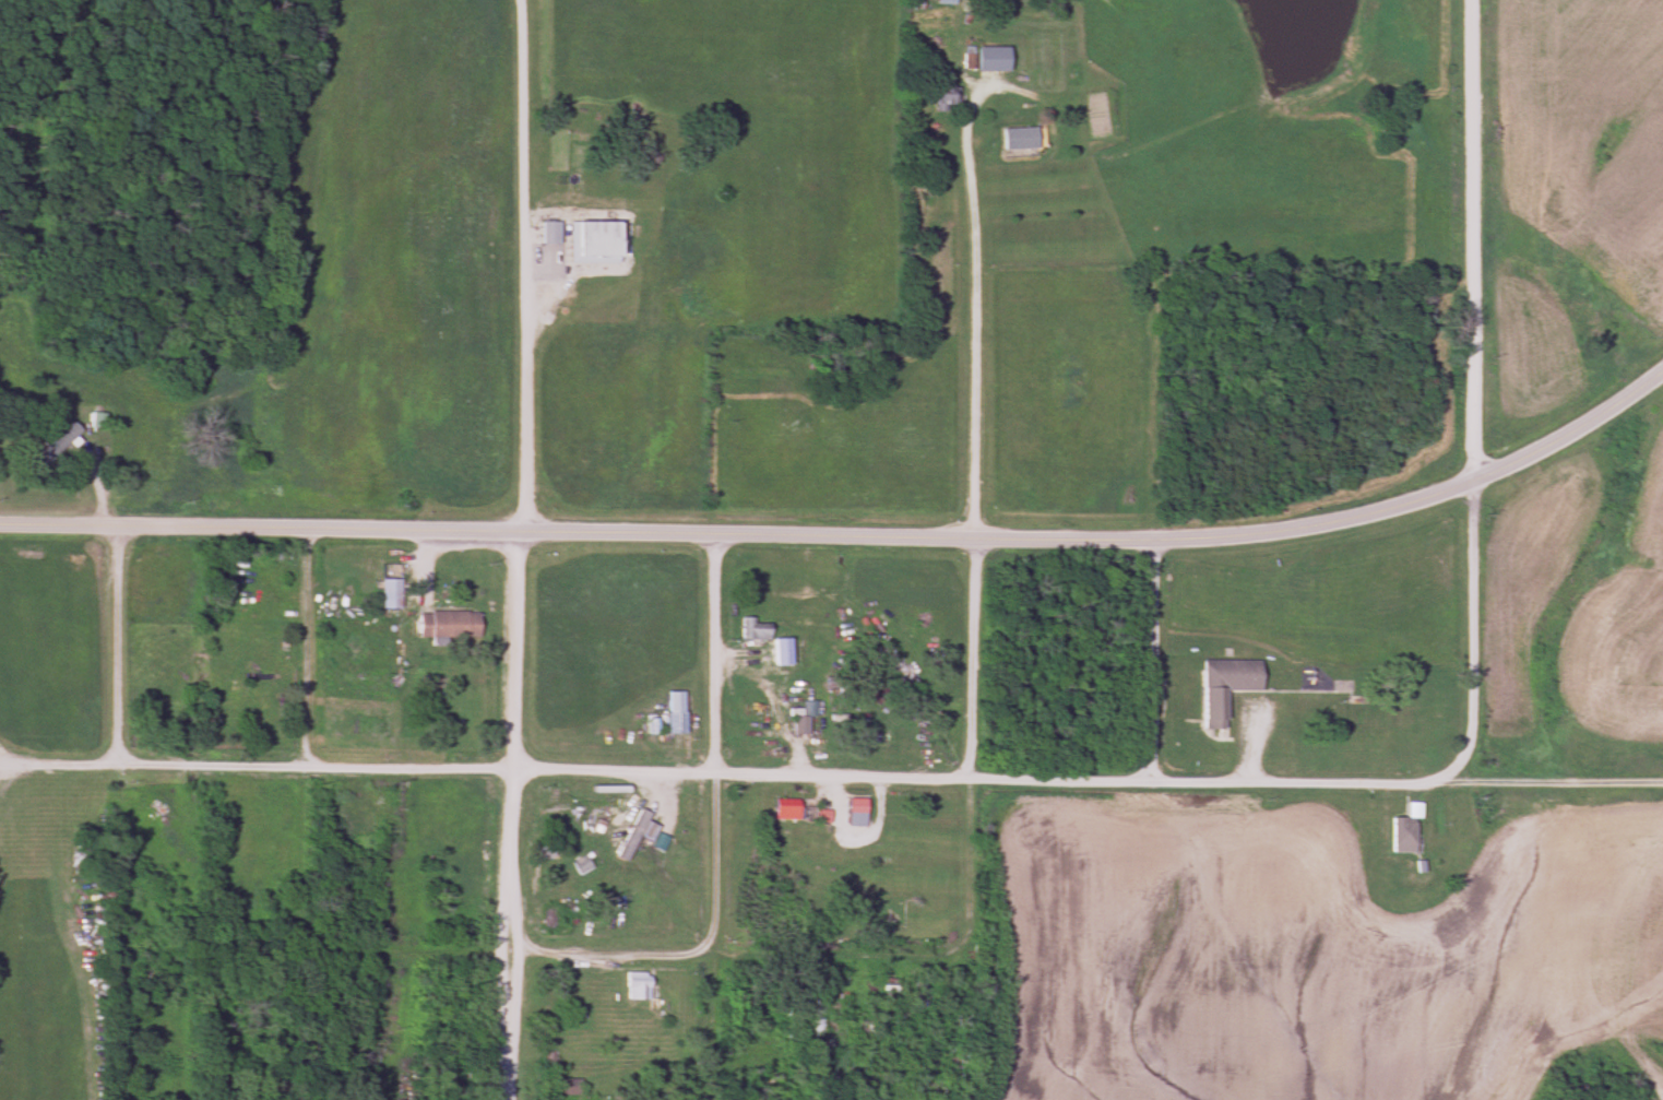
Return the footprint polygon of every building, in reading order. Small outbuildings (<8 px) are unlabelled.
[(952,104),(952,84),(931,84),(931,93),(919,93),(919,104),(928,104),(928,111),(940,111),(940,104),(952,104)] [(997,150),(1031,150),(1031,129),(997,129),(997,150)] [(614,219),(567,218),(566,260),(613,261),(614,219)] [(101,415),(87,415),(87,430),(101,430),(101,415)] [(63,447),(65,449),(79,435),(66,422),(38,451),(39,452),(28,463),(37,473),(63,447)] [(395,581),(376,581),(376,610),(395,610),(395,581)] [(472,613),(411,613),(411,639),(472,639),(472,613)] [(736,640),(764,640),(764,625),(749,625),(749,619),(736,619),(736,640)] [(1197,731),(1220,731),(1220,693),(1257,693),(1257,662),(1197,662),(1197,731)] [(803,718),(795,718),(795,711),(786,711),(786,735),(803,735),(803,718)] [(861,800),(843,799),(842,817),(860,818),(861,800)] [(767,821),(792,821),(792,801),(767,801),(767,821)] [(612,860),(623,865),(644,815),(633,811),(612,860)] [(824,824),(824,815),(811,815),(811,824),(824,824)] [(1386,855),(1409,855),(1409,820),(1386,820),(1386,855)] [(898,905),(879,908),(881,927),(900,925),(898,905)] [(643,974),(621,974),(621,1001),(643,1001),(643,974)]
